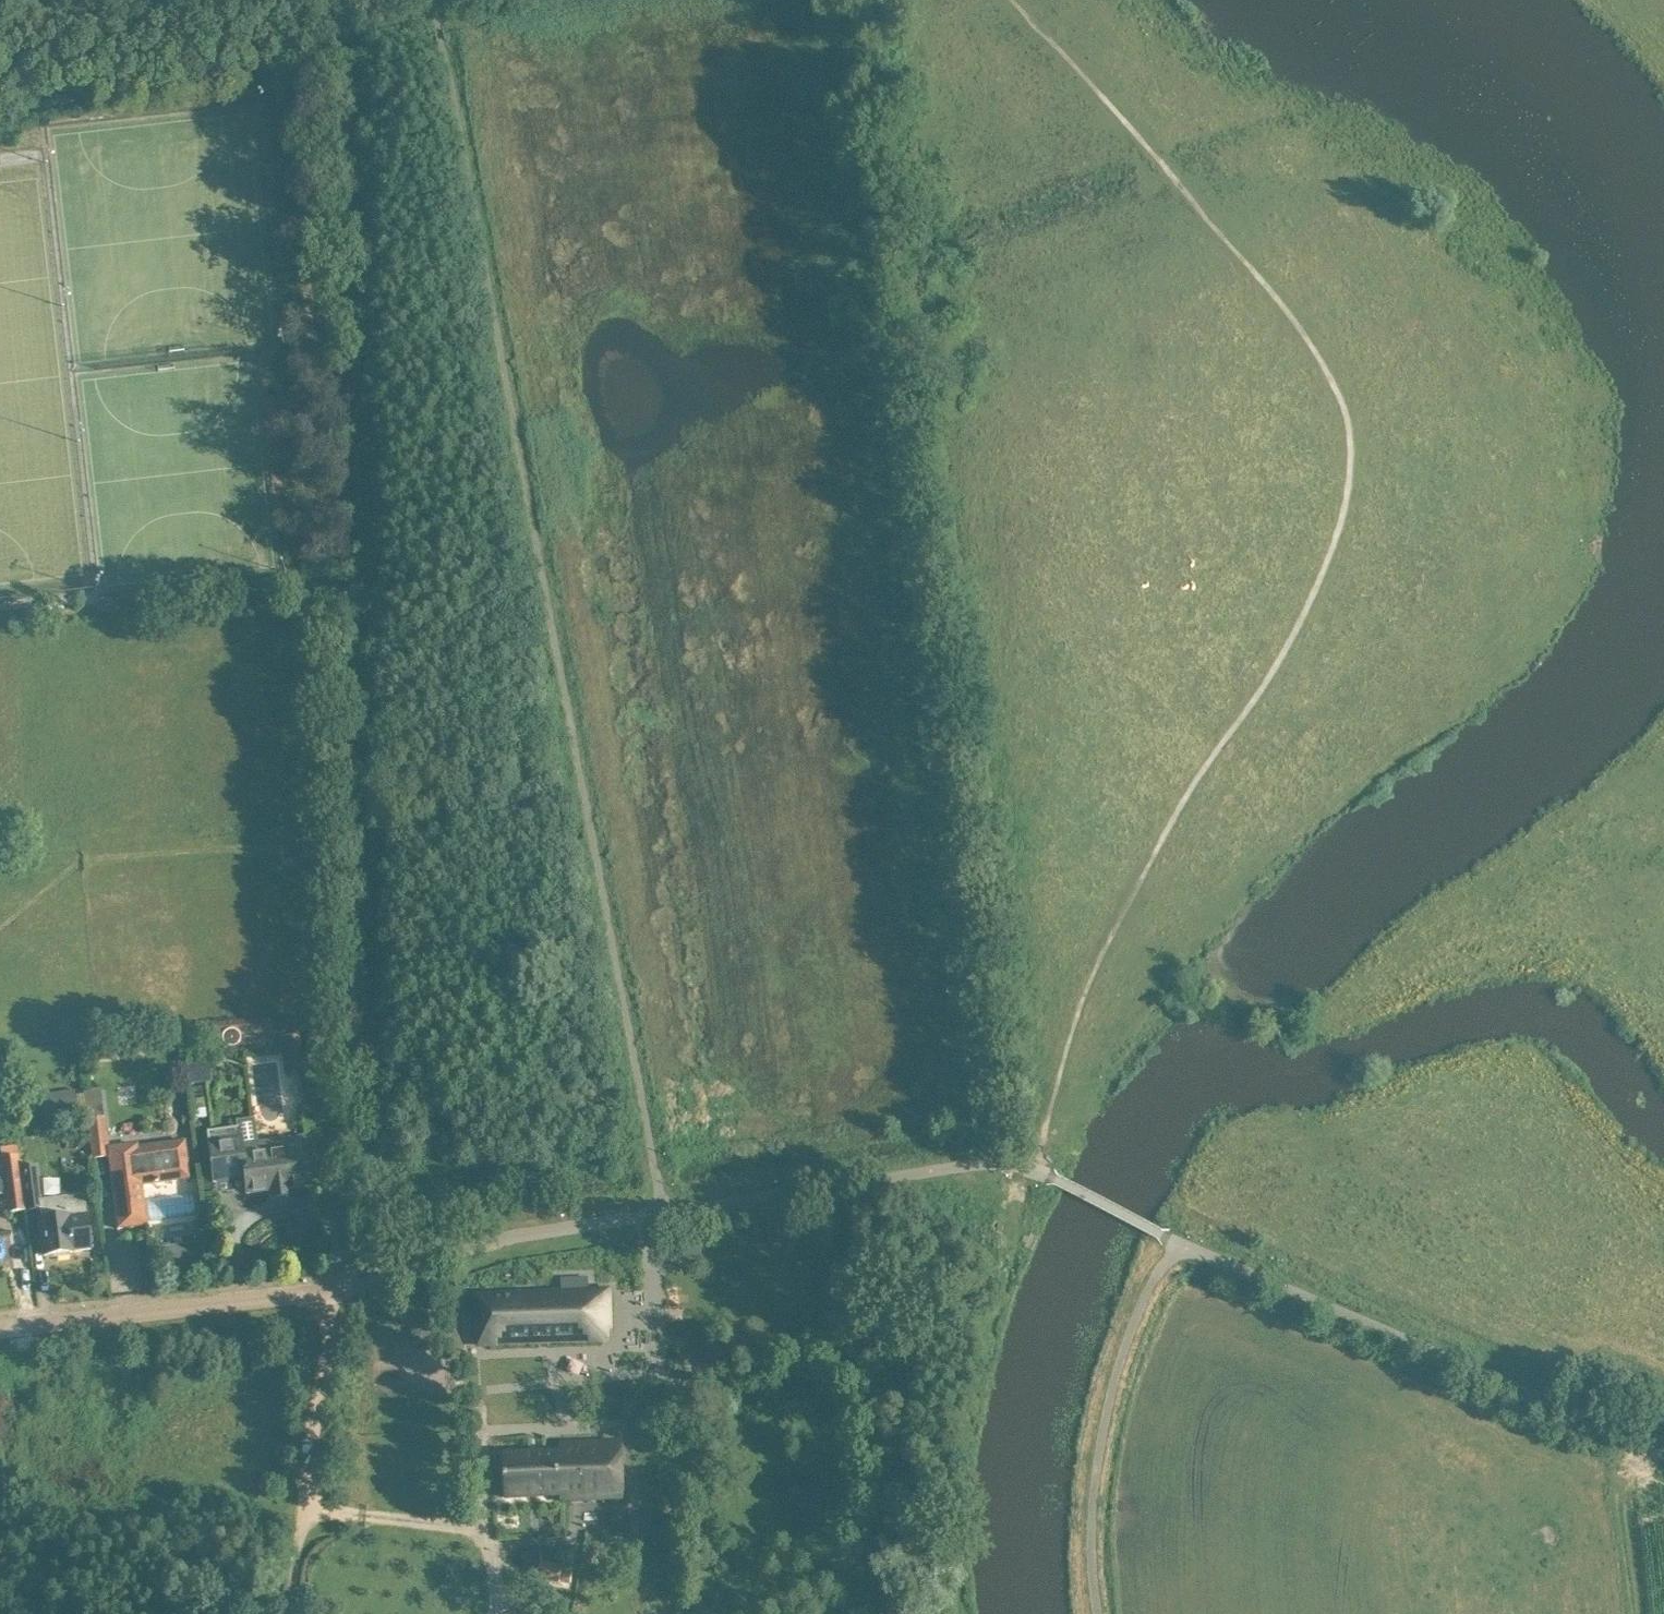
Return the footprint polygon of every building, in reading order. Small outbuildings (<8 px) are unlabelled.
[(301,1034),(280,1037),(284,1074),(306,1071),(301,1034)] [(192,1050),(192,1063),(216,1061),(215,1048),(192,1050)] [(186,1066),(188,1083),(212,1080),(210,1063),(186,1066)] [(83,1117),(78,1088),(41,1093),(46,1123),(83,1117)] [(193,1119),(206,1117),(203,1098),(191,1100),(193,1119)] [(102,1120),(88,1121),(93,1159),(109,1157),(118,1229),(146,1225),(141,1185),(171,1181),(190,1179),(185,1141),(122,1149),(121,1142),(104,1144),(102,1120)] [(236,1127),(207,1131),(213,1174),(213,1179),(214,1179),(244,1175),(246,1190),(246,1193),(270,1190),(271,1198),(288,1196),(287,1188),(310,1185),(304,1142),(304,1138),(275,1142),(258,1144),(241,1146),(238,1127),(236,1127)] [(19,1166),(18,1156),(0,1158),(0,1166),(6,1213),(24,1211),(19,1166)] [(72,1251),(91,1249),(84,1194),(40,1199),(37,1164),(19,1166),(24,1211),(38,1209),(44,1255),(56,1254),(57,1257),(69,1255),(68,1252),(72,1252),(72,1251)] [(609,1290),(589,1291),(588,1278),(561,1279),(561,1292),(478,1295),(479,1333),(491,1333),(491,1345),(600,1341),(600,1328),(610,1328),(609,1290)] [(562,1501),(622,1497),(620,1443),(553,1445),(553,1454),(505,1455),(507,1498),(562,1495),(562,1501)] [(541,1562),(538,1579),(560,1583),(560,1581),(571,1583),(573,1572),(562,1570),(563,1567),(541,1562)]
